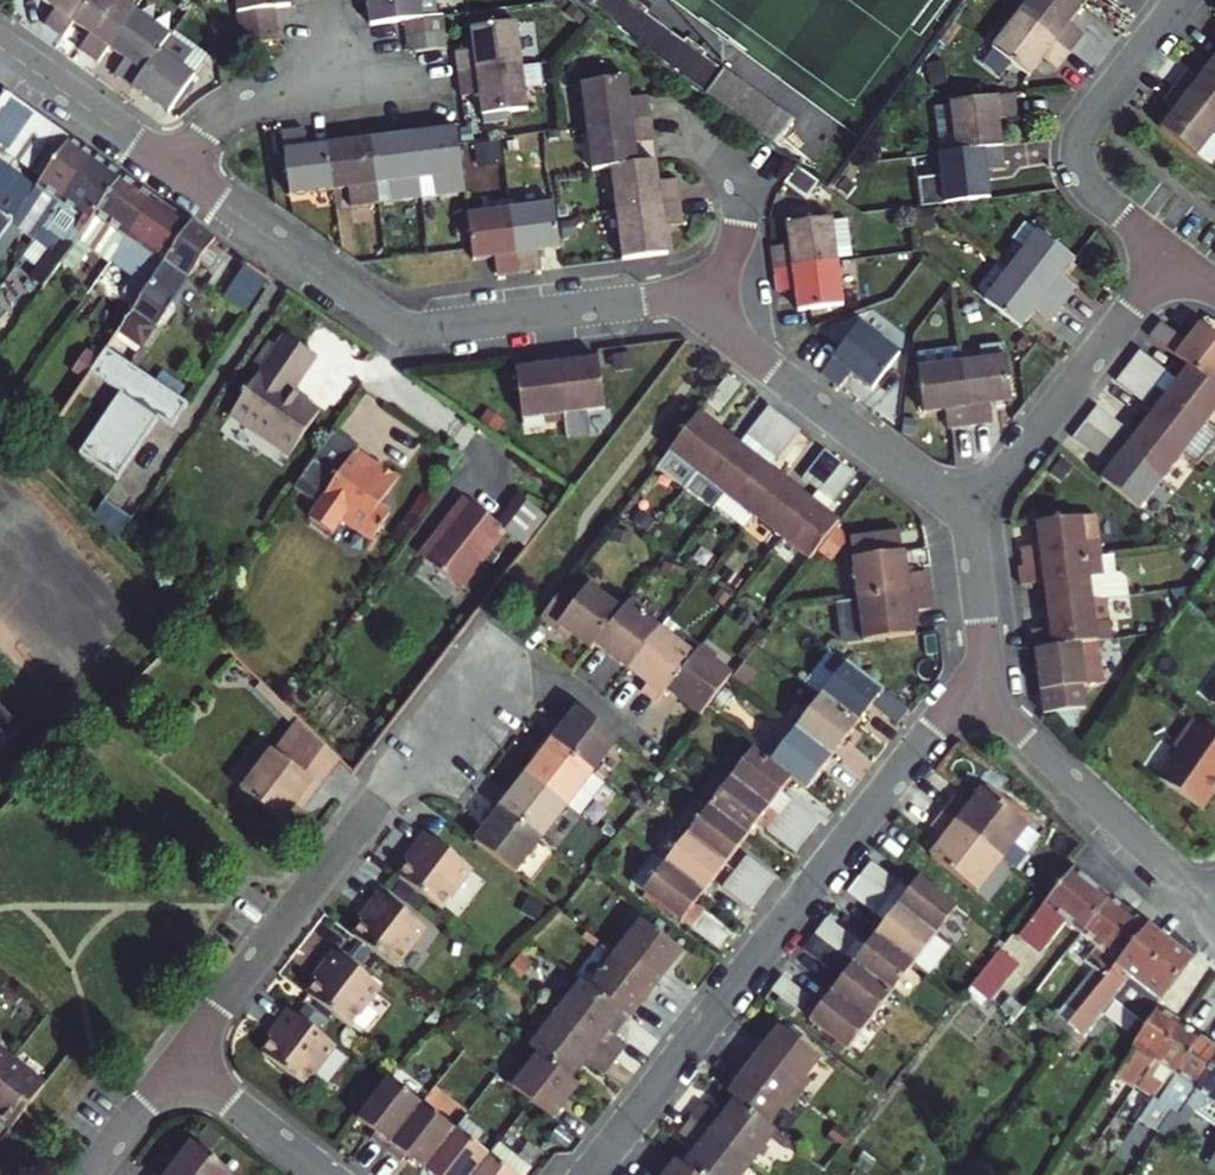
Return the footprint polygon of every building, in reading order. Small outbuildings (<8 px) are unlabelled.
[(92,0),(39,0),(56,11),(46,25),(64,39),(75,23),(92,0)] [(137,9),(125,0),(92,0),(75,23),(90,34),(79,49),(100,63),(110,48),(137,9)] [(293,11),(292,0),(240,0),(242,16),(276,12),(293,11)] [(440,19),(438,0),(370,0),(373,26),(409,22),(440,19)] [(1072,0),(1043,0),(1027,22),(1080,63),(1094,45),(1076,32),(1090,14),(1072,0)] [(135,88),(173,34),(137,9),(110,48),(124,58),(114,73),(135,88)] [(276,12),(242,16),(244,31),(279,28),(276,12)] [(440,19),(409,22),(410,36),(447,33),(446,18),(440,19)] [(526,66),(521,22),(475,26),(476,47),(458,48),(461,73),(526,66)] [(1066,81),(1080,63),(1027,22),(1000,58),(1036,85),(1049,68),(1066,81)] [(279,28),(244,31),(245,47),(281,42),(279,28)] [(447,33),(410,36),(412,52),(449,49),(447,33)] [(197,47),(195,49),(173,34),(135,88),(171,113),(211,56),(197,47)] [(1186,73),(1174,87),(1214,118),(1214,66),(1212,63),(1197,82),(1186,73)] [(461,73),(463,96),(482,94),(485,116),(531,111),(526,66),(461,73)] [(626,82),(581,88),(586,131),(650,124),(647,102),(629,104),(626,82)] [(1197,157),(1214,134),(1214,118),(1174,87),(1164,100),(1175,109),(1160,128),(1197,157)] [(23,208),(30,199),(71,141),(6,96),(0,104),(0,164),(2,165),(0,167),(0,241),(12,224),(19,214),(23,208)] [(1022,121),(1018,100),(955,108),(957,120),(941,122),(946,158),(1007,149),(1004,124),(1022,121)] [(586,131),(591,173),(608,171),(637,167),(634,148),(653,145),(650,124),(586,131)] [(332,189),(326,144),(306,146),(304,127),(280,129),(284,156),(289,194),(332,189)] [(457,129),(414,134),(419,179),(436,178),(437,196),(464,193),(459,145),(457,129)] [(414,134),(371,139),(376,184),(390,182),(393,201),(421,198),(419,179),(414,134)] [(1197,157),(1209,166),(1214,159),(1214,134),(1197,157)] [(351,205),(378,203),(376,184),(371,139),(326,144),(332,189),(348,187),(351,205)] [(53,215),(94,157),(71,141),(30,199),(53,215)] [(946,158),(939,159),(946,208),(990,202),(986,174),(1011,171),(1007,149),(946,158)] [(75,247),(123,178),(94,157),(53,215),(43,228),(59,240),(33,278),(46,288),(75,247)] [(655,165),(637,167),(608,171),(614,216),(678,208),(676,186),(658,188),(655,165)] [(819,187),(795,169),(780,188),(804,207),(819,187)] [(123,234),(149,196),(123,178),(75,247),(80,251),(88,239),(94,244),(108,224),(123,234)] [(191,224),(149,196),(123,234),(153,255),(145,267),(138,263),(113,300),(129,312),(191,224)] [(541,273),(538,252),(559,250),(555,223),(553,206),(510,211),(518,276),(541,273)] [(31,213),(23,208),(19,214),(27,220),(31,213)] [(681,228),(678,208),(614,216),(620,264),(666,258),(667,258),(663,230),(681,228)] [(495,279),(518,276),(510,211),(467,216),(471,253),(472,259),(492,257),(495,279)] [(770,270),(836,263),(831,218),(784,224),(788,248),(768,250),(770,270)] [(34,240),(12,224),(0,241),(0,260),(13,270),(34,240)] [(189,280),(216,242),(191,224),(129,312),(104,347),(119,356),(125,349),(138,358),(149,341),(144,338),(153,325),(165,324),(173,311),(173,303),(164,298),(180,274),(189,280)] [(995,258),(1006,267),(1034,233),(1022,224),(995,258)] [(1070,262),(1034,233),(1006,267),(1057,307),(1071,290),(1057,279),(1070,262)] [(228,295),(249,310),(273,278),(251,262),(228,295)] [(770,270),(773,290),(793,288),(796,313),(808,312),(842,308),(836,263),(770,270)] [(1031,313),(1045,324),(1057,307),(1006,267),(979,303),(1017,331),(1031,313)] [(1147,337),(1185,367),(1214,390),(1214,335),(1205,327),(1190,346),(1159,322),(1147,337)] [(818,376),(837,391),(849,376),(871,393),(899,357),(857,324),(837,351),(818,376)] [(228,418),(289,459),(319,415),(292,397),(318,360),(286,338),(228,418)] [(979,346),(980,360),(959,362),(966,427),(987,425),(985,405),(1008,403),(1005,379),(1000,343),(979,346)] [(119,356),(104,347),(88,370),(118,391),(76,452),(113,477),(155,417),(168,425),(184,401),(119,356)] [(1163,374),(1134,352),(1123,367),(1152,388),(1163,374)] [(959,362),(916,366),(921,411),(942,409),(944,429),(966,427),(959,362)] [(610,417),(604,365),(561,370),(570,429),(589,427),(588,419),(610,417)] [(1152,388),(1123,367),(1112,381),(1141,403),(1152,388)] [(1185,367),(1162,396),(1202,425),(1214,408),(1214,390),(1185,367)] [(570,429),(561,370),(520,375),(527,425),(550,424),(551,431),(570,429)] [(1202,425),(1162,396),(1140,425),(1179,455),(1202,425)] [(1119,430),(1091,409),(1080,423),(1108,444),(1119,430)] [(770,449),(792,421),(777,410),(756,439),(770,449)] [(705,477),(736,437),(706,415),(676,454),(705,477)] [(785,460),(807,433),(792,421),(770,449),(785,460)] [(1108,444),(1080,423),(1069,437),(1096,459),(1108,444)] [(1179,455),(1140,425),(1119,453),(1158,482),(1179,455)] [(337,429),(298,484),(321,501),(314,512),(335,527),(341,519),(373,542),(398,508),(382,497),(399,473),(337,429)] [(723,510),(763,458),(736,437),(705,477),(696,489),(723,510)] [(1108,467),(1098,480),(1137,510),(1158,482),(1119,453),(1108,444),(1096,459),(1108,467)] [(826,492),(848,464),(834,453),(812,481),(826,492)] [(761,519),(792,480),(763,458),(723,510),(751,532),(761,519)] [(842,504),(863,475),(848,464),(826,492),(842,504)] [(789,540),(819,501),(792,480),(761,519),(789,540)] [(471,497),(427,557),(470,590),(516,531),(535,546),(556,518),(526,495),(504,522),(471,497)] [(818,563),(849,524),(819,501),(789,540),(818,563)] [(1033,570),(1051,567),(1112,559),(1110,541),(1107,517),(1092,519),(1045,526),(1048,549),(1030,551),(1033,570)] [(851,546),(853,566),(907,560),(905,540),(851,546)] [(1127,557),(1112,559),(1051,567),(1033,570),(1028,570),(1030,590),(1054,587),(1057,609),(1118,599),(1148,594),(1146,582),(1135,574),(1130,574),(1127,557)] [(907,560),(853,566),(859,606),(930,598),(928,581),(910,583),(907,560)] [(546,620),(562,631),(566,625),(599,651),(603,645),(629,612),(596,586),(590,593),(576,582),(546,620)] [(914,620),(932,618),(930,598),(859,606),(864,649),(917,643),(914,620)] [(655,610),(640,599),(629,612),(603,645),(636,671),(668,631),(650,617),(655,610)] [(1124,642),(1118,599),(1057,609),(1061,635),(1043,638),(1046,656),(1104,646),(1107,645),(1124,642)] [(918,657),(917,643),(864,649),(859,606),(844,607),(849,642),(850,650),(866,663),(874,662),(918,657)] [(694,632),(685,643),(668,631),(636,671),(669,697),(674,690),(710,645),(694,632)] [(721,662),(725,656),(710,645),(674,690),(708,717),(732,687),(740,676),(721,662)] [(1107,664),(1104,646),(1046,656),(1057,720),(1098,713),(1094,690),(1097,689),(1093,666),(1107,664)] [(833,655),(806,691),(824,705),(861,733),(875,714),(898,732),(910,715),(833,655)] [(22,724),(0,699),(0,745),(22,724)] [(809,724),(797,714),(785,728),(835,766),(861,733),(824,705),(809,724)] [(572,728),(565,722),(553,738),(599,774),(624,741),(585,712),(572,728)] [(1194,720),(1175,747),(1179,750),(1159,778),(1203,809),(1214,792),(1214,734),(1194,720)] [(786,753),(773,770),(793,785),(810,798),(835,766),(785,728),(773,744),(786,753)] [(311,807),(342,766),(306,729),(281,760),(276,756),(245,797),(286,828),(305,803),(311,807)] [(542,752),(549,757),(534,776),(574,807),(586,816),(611,783),(599,774),(553,738),(542,752)] [(773,770),(754,755),(732,783),(771,812),(793,785),(773,770)] [(547,841),(574,807),(534,776),(519,795),(512,790),(501,806),(547,841)] [(771,812),(732,783),(712,808),(751,838),(761,826),(771,812)] [(967,815),(953,803),(942,818),(1002,865),(1012,852),(1024,861),(1039,842),(980,797),(967,815)] [(489,820),(495,825),(481,843),(522,875),(547,841),(501,806),(489,820)] [(751,838),(712,808),(689,837),(728,867),(751,838)] [(771,812),(761,826),(772,835),(783,821),(771,812)] [(931,833),(945,843),(930,862),(977,898),(1002,865),(942,818),(931,833)] [(420,849),(426,854),(406,879),(448,911),(480,870),(432,833),(420,849)] [(728,867),(689,837),(668,865),(706,895),(728,867)] [(779,882),(751,860),(739,876),(767,897),(779,882)] [(706,895),(668,865),(645,893),(684,923),(696,908),(706,895)] [(899,888),(873,867),(862,881),(888,902),(899,888)] [(1053,935),(1057,938),(1068,925),(1083,937),(1112,900),(1074,870),(1019,936),(1028,943),(1033,937),(1045,946),(1053,935)] [(767,897),(739,876),(728,890),(756,912),(767,897)] [(888,902),(862,881),(850,896),(877,917),(888,902)] [(920,883),(910,896),(899,910),(937,941),(958,913),(920,883)] [(899,910),(910,896),(899,888),(888,902),(899,910)] [(374,908),(380,913),(361,938),(402,970),(432,930),(386,893),(374,908)] [(1148,928),(1112,900),(1083,937),(1098,949),(1086,963),(1098,973),(1075,1001),(1084,1008),(1148,928)] [(696,908),(684,923),(695,931),(706,916),(696,908)] [(937,941),(899,910),(877,938),(916,968),(930,979),(951,951),(937,941)] [(734,939),(706,916),(695,931),(723,953),(734,939)] [(857,943),(829,922),(817,938),(844,959),(857,943)] [(662,988),(687,954),(647,923),(633,941),(626,936),(615,951),(662,988)] [(1070,1026),(1085,1038),(1133,979),(1162,1002),(1193,964),(1148,928),(1084,1008),(1069,1026),(1070,1026)] [(844,959),(817,938),(806,952),(834,973),(844,959)] [(916,968),(877,938),(854,967),(893,997),(916,968)] [(329,966),(335,971),(316,995),(358,1027),(388,988),(341,950),(329,966)] [(628,1013),(637,1020),(662,988),(615,951),(604,966),(611,971),(597,989),(628,1013)] [(995,994),(1018,965),(1000,951),(981,975),(977,979),(995,994)] [(893,997),(854,967),(832,995),(871,1025),(893,997)] [(811,1000),(784,979),(772,995),(800,1016),(811,1000)] [(632,1046),(614,1032),(628,1013),(597,989),(588,982),(561,1017),(620,1063),(632,1046)] [(871,1025),(832,995),(810,1024),(849,1053),(871,1025)] [(1134,1094),(1180,1025),(1158,1010),(1121,1065),(1112,1079),(1130,1091),(1134,1094)] [(291,1012),(279,1029),(285,1033),(266,1058),(308,1091),(340,1050),(291,1012)] [(561,1017),(535,1050),(544,1057),(576,1081),(590,1063),(609,1077),(620,1063),(561,1017)] [(1154,1108),(1201,1039),(1180,1025),(1134,1094),(1148,1103),(1154,1108)] [(807,1078),(820,1060),(785,1032),(759,1065),(805,1102),(817,1086),(807,1078)] [(1214,1063),(1214,1048),(1201,1039),(1154,1108),(1148,1103),(1132,1126),(1155,1141),(1170,1119),(1175,1122),(1214,1063)] [(14,1059),(0,1047),(0,1078),(14,1059)] [(529,1077),(521,1071),(510,1085),(536,1105),(558,1123),(584,1088),(576,1081),(544,1057),(529,1077)] [(15,1129),(48,1086),(14,1059),(0,1078),(0,1117),(15,1129)] [(1175,1122),(1170,1119),(1155,1141),(1170,1151),(1196,1113),(1214,1127),(1214,1063),(1175,1122)] [(759,1065),(733,1098),(742,1104),(769,1126),(781,1110),(792,1118),(805,1102),(759,1065)] [(427,1106),(391,1078),(359,1118),(381,1135),(376,1141),(391,1152),(427,1106)] [(727,1123),(709,1108),(696,1124),(756,1171),(782,1137),(769,1126),(742,1104),(727,1123)] [(429,1172),(460,1132),(427,1106),(391,1152),(405,1163),(410,1157),(429,1172)] [(469,1120),(460,1132),(429,1172),(432,1174),(481,1174),(494,1158),(481,1148),(490,1137),(469,1120)] [(756,1171),(696,1124),(686,1138),(705,1152),(691,1170),(697,1174),(752,1174),(756,1171)] [(503,1146),(490,1137),(481,1148),(494,1158),(503,1146)] [(196,1142),(175,1168),(171,1164),(162,1174),(237,1174),(196,1142)] [(536,1172),(503,1146),(494,1158),(481,1174),(534,1174),(536,1172)] [(691,1170),(683,1164),(675,1174),(697,1174),(691,1170)]
